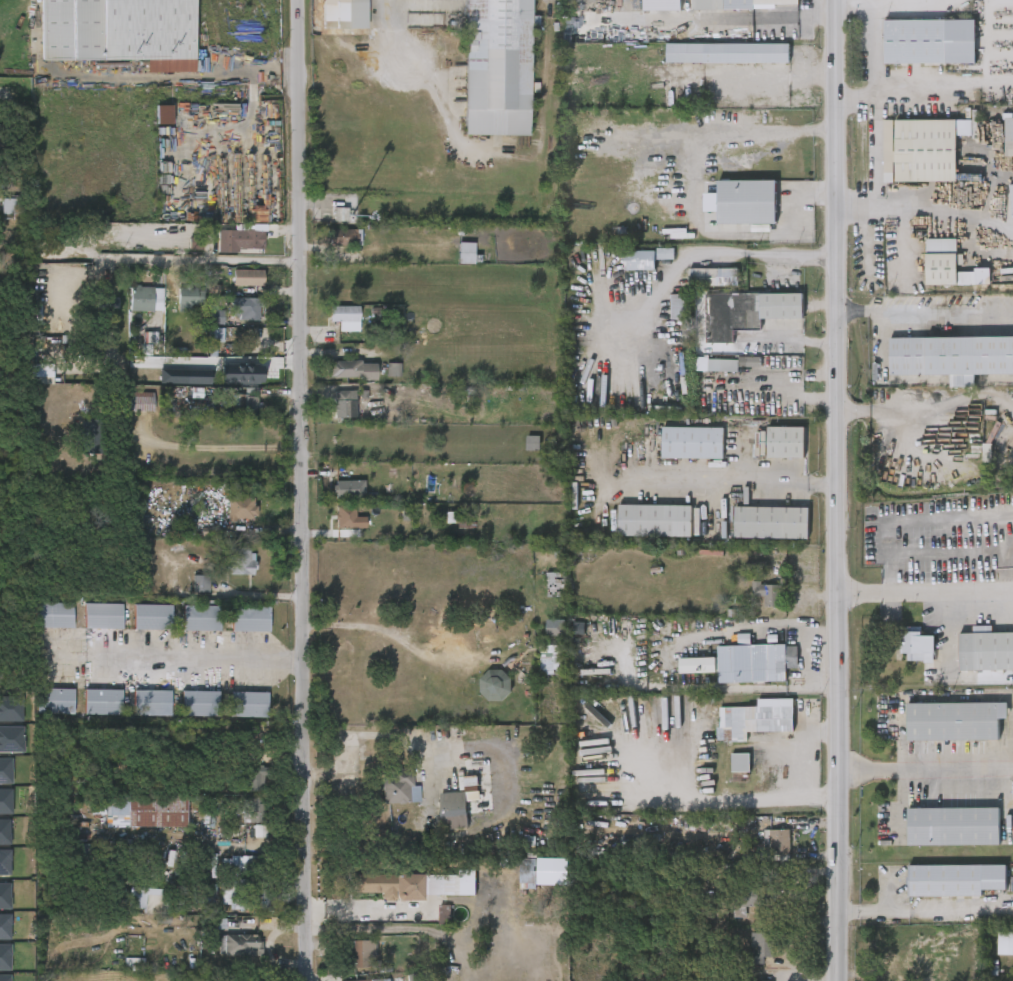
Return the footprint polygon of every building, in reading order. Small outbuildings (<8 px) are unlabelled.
[(38,60),(38,0),(192,0),(192,73),(144,73),(144,60),(38,60)] [(320,28),(320,0),(364,0),(364,28),(320,28)] [(463,135),(464,0),(529,0),(528,135),(463,135)] [(681,0),(644,0),(644,11),(681,11),(681,0)] [(690,9),(690,0),(797,0),(797,5),(751,5),(751,9),(690,9)] [(976,63),(976,20),(884,21),(885,64),(976,63)] [(788,44),(788,63),(663,63),(663,44),(788,44)] [(172,125),(172,106),(156,106),(156,124),(172,125)] [(895,182),(957,182),(957,135),(972,135),(972,120),(894,120),(883,120),(883,183),(895,183),(895,182)] [(776,224),(718,224),(718,181),(776,181),(776,224)] [(18,214),(0,214),(0,198),(18,198),(18,214)] [(347,208),(347,220),(332,220),(332,208),(347,208)] [(359,246),(328,246),(328,230),(359,230),(359,246)] [(217,252),(217,231),(262,231),(262,252),(217,252)] [(927,286),(991,285),(990,270),(958,271),(957,265),(963,265),(963,254),(957,254),(957,239),(926,239),(927,286)] [(474,243),(458,243),(457,264),(473,264),(474,243)] [(674,249),(657,249),(657,260),(674,260),(674,249)] [(621,251),(654,251),(654,270),(621,270),(621,251)] [(686,287),(686,269),(736,269),(736,287),(686,287)] [(263,271),(233,270),(233,286),(263,287),(263,271)] [(113,287),(98,287),(98,308),(114,307),(113,287)] [(160,289),(160,312),(129,312),(129,289),(160,289)] [(178,312),(178,290),(203,291),(203,305),(191,305),(190,312),(178,312)] [(803,320),(761,320),(761,330),(733,330),(733,344),(705,344),(705,294),(803,294),(803,320)] [(669,320),(669,295),(687,295),(687,320),(669,320)] [(223,325),(208,324),(209,298),(224,299),(223,325)] [(259,322),(231,322),(231,299),(259,299),(259,322)] [(328,323),(328,306),(358,306),(358,332),(338,332),(338,323),(328,323)] [(222,327),(222,342),(206,342),(206,327),(222,327)] [(890,338),(890,376),(951,375),(951,387),(975,387),(975,375),(1012,374),(1012,337),(890,338)] [(736,372),(706,372),(706,360),(736,360),(736,372)] [(374,381),(357,381),(357,378),(328,378),(328,361),(360,361),(360,363),(374,363),(374,381)] [(259,385),(241,385),(241,364),(259,364),(259,385)] [(400,365),(400,377),(386,377),(386,365),(400,365)] [(210,385),(210,370),(184,370),(184,384),(210,385)] [(354,419),(331,419),(331,391),(354,391),(354,419)] [(152,412),(124,412),(124,393),(152,393),(152,412)] [(257,394),(257,415),(233,415),(233,394),(257,394)] [(723,459),(662,459),(662,428),(723,428),(723,459)] [(768,428),(805,428),(805,459),(769,459),(768,428)] [(526,451),(540,451),(540,436),(527,436),(526,451)] [(363,481),(363,499),(333,499),(333,481),(363,481)] [(256,521),(228,521),(228,498),(256,498),(256,521)] [(354,530),(336,530),(336,506),(354,506),(354,530)] [(692,536),(619,536),(619,506),(692,506),(692,536)] [(735,538),(735,508),(810,508),(810,539),(735,538)] [(253,574),(254,549),(230,549),(230,561),(223,561),(223,573),(253,574)] [(546,597),(546,573),(566,573),(566,597),(546,597)] [(192,593),(209,593),(209,576),(193,575),(192,593)] [(763,606),(763,596),(752,596),(752,583),(782,583),(782,606),(763,606)] [(36,628),(36,603),(73,603),(73,628),(36,628)] [(84,603),(122,603),(122,628),(84,628),(84,603)] [(133,630),(133,605),(170,605),(170,630),(133,630)] [(219,631),(182,631),(182,606),(219,606),(219,631)] [(230,632),(230,606),(268,606),(268,632),(230,632)] [(547,636),(565,637),(565,620),(547,620),(547,636)] [(933,636),(933,662),(902,662),(902,628),(920,628),(920,636),(933,636)] [(958,634),(1012,633),(1012,671),(958,671),(958,634)] [(717,682),(717,673),(680,674),(680,657),(717,657),(717,645),(786,644),(786,682),(717,682)] [(539,646),(566,646),(566,676),(539,676),(539,646)] [(487,671),(500,670),(510,679),(511,692),(502,701),(489,702),(479,694),(478,681),(487,671)] [(72,689),(72,714),(35,714),(35,689),(72,689)] [(83,716),(83,689),(120,689),(120,716),(83,716)] [(169,691),(169,716),(133,716),(133,691),(169,691)] [(218,691),(218,716),(180,716),(180,691),(218,691)] [(229,717),(229,692),(267,692),(267,717),(229,717)] [(22,723),(23,697),(0,697),(0,722),(22,723)] [(758,707),(758,699),(794,698),(794,731),(746,732),(746,740),(731,740),(731,729),(719,729),(719,707),(758,707)] [(908,740),(908,703),(1009,703),(1009,718),(1001,718),(1001,740),(908,740)] [(23,752),(23,727),(0,727),(0,752),(23,752)] [(750,772),(731,772),(731,753),(750,753),(750,772)] [(11,784),(11,758),(0,758),(0,784),(11,784)] [(266,770),(266,791),(244,791),(244,770),(266,770)] [(417,804),(383,804),(383,771),(412,771),(412,787),(417,787),(417,804)] [(11,815),(12,789),(0,789),(0,815),(11,815)] [(468,828),(443,830),(440,794),(465,792),(468,828)] [(186,827),(104,827),(104,816),(90,816),(90,795),(186,795),(186,827)] [(241,823),(241,797),(261,797),(261,804),(271,804),(271,823),(241,823)] [(1002,845),(908,845),(908,807),(1002,807),(1002,845)] [(9,819),(0,820),(0,845),(10,844),(9,819)] [(255,838),(264,838),(264,825),(254,826),(255,838)] [(791,831),(765,830),(765,858),(790,859),(791,831)] [(10,850),(0,850),(0,876),(10,876),(10,850)] [(270,909),(220,909),(220,856),(270,856),(270,909)] [(520,889),(536,890),(536,883),(545,883),(546,868),(548,868),(548,859),(520,859),(520,889)] [(910,864),(1009,864),(1009,889),(984,889),(984,895),(910,895),(910,864)] [(353,893),(352,876),(420,876),(421,902),(381,902),(381,893),(353,893)] [(0,884),(0,910),(9,910),(9,884),(0,884)] [(775,907),(737,907),(737,887),(775,887),(775,907)] [(168,890),(167,914),(127,912),(128,888),(168,890)] [(10,940),(10,914),(0,914),(0,940),(10,940)] [(998,931),(1012,932),(1012,956),(998,956),(998,931)] [(773,959),(751,959),(751,933),(773,933),(773,959)] [(260,956),(219,956),(219,935),(260,935),(260,956)] [(375,968),(352,969),(351,941),(373,940),(375,968)] [(0,945),(0,971),(10,971),(10,944),(0,945)]
